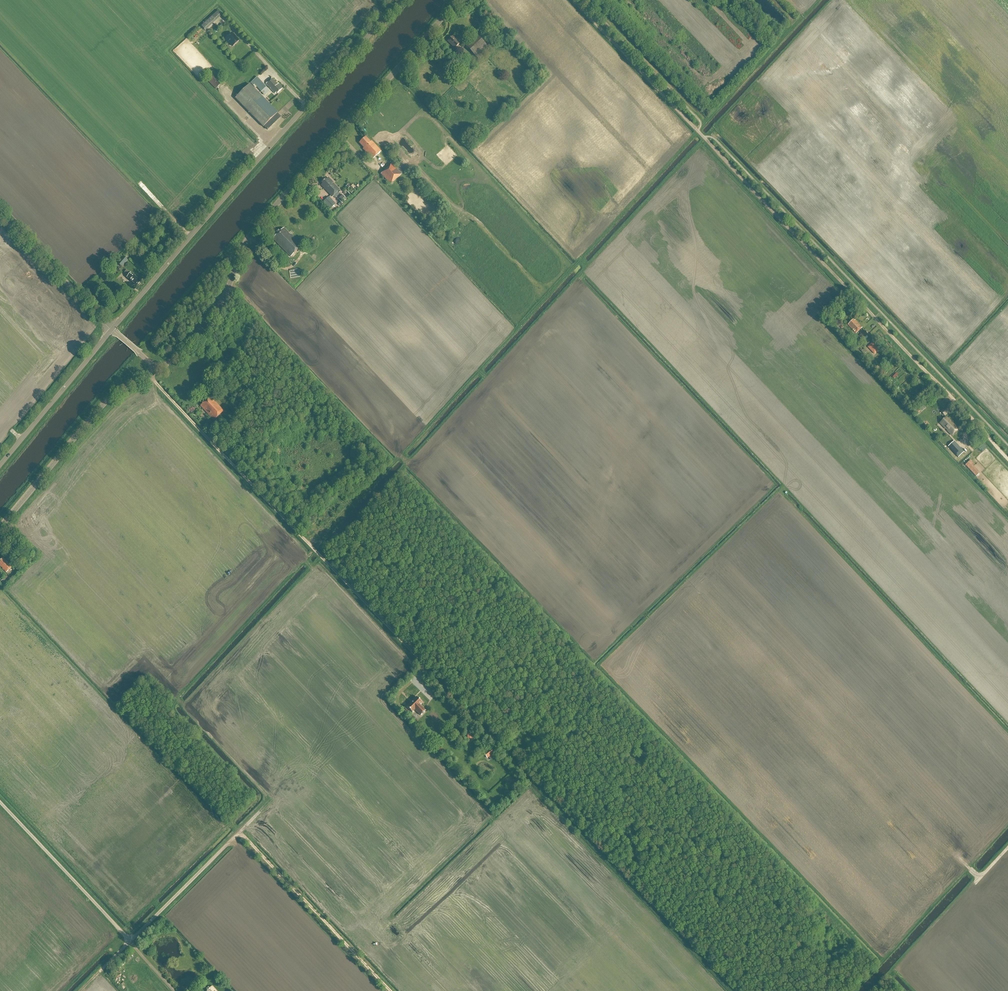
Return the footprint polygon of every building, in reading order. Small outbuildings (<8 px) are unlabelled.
[(205,31),(222,15),(218,11),(201,27),(205,31)] [(229,44),(233,48),(239,42),(232,33),(225,40),(228,44),(229,44)] [(475,34),(464,45),(479,60),(490,49),(483,42),(484,41),(481,38),(480,39),(475,34)] [(449,40),(448,42),(455,49),(460,44),(462,42),(458,38),(456,40),(453,37),(451,38),(450,38),(449,39),(449,40)] [(216,90),(224,82),(214,72),(206,80),(216,90)] [(261,92),(266,87),(257,77),(251,82),(261,92)] [(277,94),(282,89),(279,85),(278,86),(274,82),(271,80),(266,85),(275,94),(276,93),(277,94)] [(268,131),(280,118),(277,114),(278,114),(250,85),(235,99),(263,128),(264,127),(268,131)] [(372,160),(381,152),(371,142),(370,143),(365,138),(359,144),(364,149),(363,150),(365,152),(365,153),(372,160)] [(402,181),(406,177),(403,173),(401,175),(392,164),(381,175),(390,185),(393,182),(395,185),(400,180),(402,181)] [(332,197),(339,191),(332,183),(332,182),(328,178),(326,181),(325,180),(322,183),(323,184),(321,186),(332,197)] [(346,200),(342,195),(338,200),(342,204),(346,200)] [(336,205),(329,197),(323,203),(330,210),(336,205)] [(284,229),(273,239),(291,258),(302,247),(289,233),(288,234),(284,229)] [(116,266),(118,264),(123,269),(126,265),(125,264),(128,261),(123,257),(121,255),(113,264),(116,266)] [(106,282),(110,278),(104,271),(99,275),(106,282)] [(137,287),(141,282),(134,277),(131,274),(127,271),(124,273),(128,277),(127,278),(131,281),(130,281),(137,287)] [(856,334),(862,328),(855,321),(854,322),(853,321),(848,325),(856,334)] [(865,331),(859,337),(862,341),(869,335),(865,331)] [(214,421),(224,412),(210,397),(200,407),(214,421)] [(951,434),(957,429),(947,418),(946,419),(945,418),(940,423),(951,434)] [(965,452),(954,441),(948,447),(959,458),(965,452)] [(965,466),(976,477),(980,473),(973,466),(974,465),(971,461),(965,466)] [(12,568),(3,558),(0,561),(0,567),(6,573),(12,568)] [(412,713),(415,710),(420,716),(425,711),(420,705),(422,703),(416,697),(406,708),(412,713)] [(487,759),(494,754),(490,749),(483,754),(487,759)]
